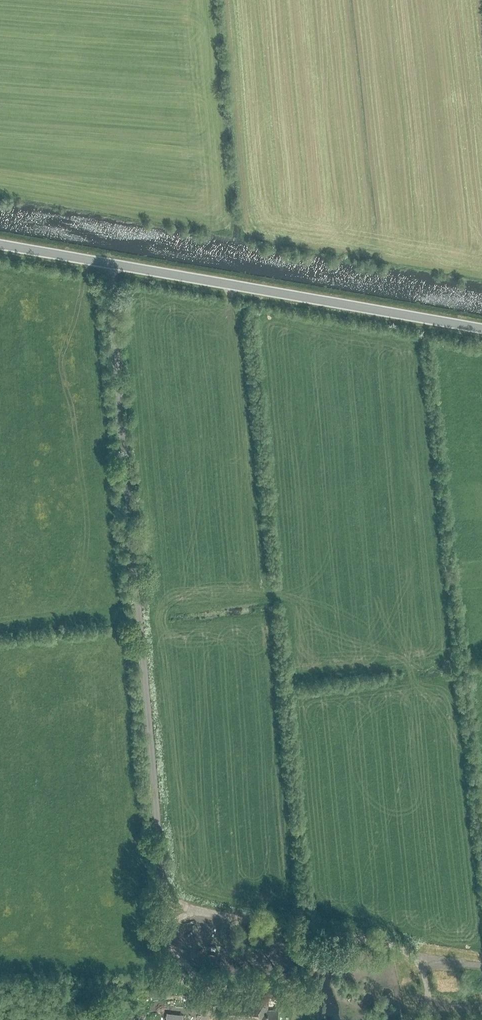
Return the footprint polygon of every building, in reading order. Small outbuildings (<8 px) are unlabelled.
[(224,936),(235,938),(237,926),(226,924),(224,936)] [(278,1012),(267,1011),(268,998),(221,994),(219,1019),(277,1019),(278,1012)]
